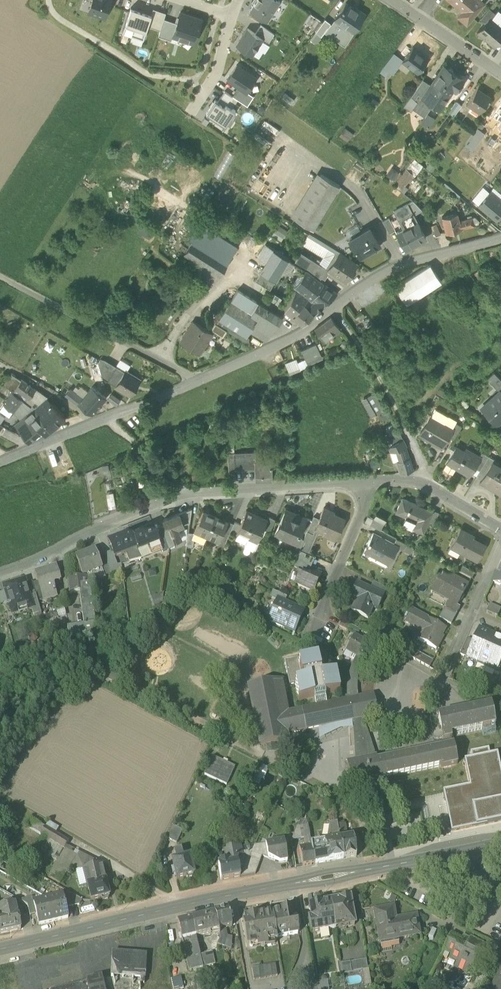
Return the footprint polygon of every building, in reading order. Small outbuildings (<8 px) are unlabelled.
[(89,10),(105,16),(110,0),(92,0),(89,10)] [(253,3),(249,9),(267,21),(280,1),(278,0),(255,0),(253,3)] [(466,23),(483,2),(481,0),(449,0),(462,10),(457,16),(466,23)] [(345,26),(353,31),(365,13),(357,9),(357,10),(346,2),(336,16),(347,23),(345,26)] [(151,14),(131,7),(122,31),(143,39),(148,25),(151,14)] [(153,8),(151,14),(148,25),(160,29),(164,18),(166,12),(153,8)] [(480,18),(485,22),(490,16),(491,16),(495,13),(489,8),(480,18)] [(201,19),(180,11),(177,22),(172,35),(173,35),(194,42),(201,19)] [(347,23),(336,16),(336,15),(331,23),(324,31),(344,44),(353,31),(345,26),(347,23)] [(491,16),(490,16),(485,22),(477,32),(494,46),(500,39),(500,25),(491,16)] [(177,22),(164,18),(160,29),(158,35),(171,39),(173,35),(172,35),(177,22)] [(315,32),(321,36),(324,31),(331,23),(325,18),(315,31),(315,32)] [(261,24),(255,32),(263,37),(268,41),(274,33),(261,24)] [(368,25),(357,39),(363,43),(368,36),(373,29),(368,25)] [(255,32),(247,27),(236,44),(251,55),(263,37),(255,32)] [(315,43),(321,36),(315,32),(310,39),(315,43)] [(411,66),(418,72),(428,58),(421,52),(420,53),(412,47),(403,60),(402,60),(411,66)] [(383,67),(388,70),(399,57),(393,53),(383,67)] [(403,60),(399,57),(388,70),(389,71),(392,73),(398,66),(402,60),(403,60)] [(402,60),(398,66),(406,72),(411,66),(402,60)] [(256,77),(236,64),(227,78),(239,85),(247,91),(256,77)] [(429,82),(421,95),(433,103),(438,106),(442,100),(444,100),(453,87),(456,89),(463,79),(459,77),(460,77),(453,72),(452,68),(450,66),(446,67),(444,66),(431,84),(429,82)] [(385,76),(389,71),(388,70),(383,67),(379,72),(385,76)] [(403,105),(411,110),(412,107),(421,95),(429,82),(423,79),(403,105)] [(280,86),(287,91),(290,87),(283,82),(280,86)] [(247,91),(239,85),(232,95),(237,99),(247,105),(253,95),(247,91)] [(468,101),(481,110),(490,97),(476,88),(468,101)] [(224,90),(220,96),(228,101),(226,103),(231,107),(237,99),(232,95),(224,90)] [(427,112),(433,103),(421,95),(412,107),(423,115),(424,116),(427,112)] [(220,96),(217,101),(224,105),(225,103),(226,103),(228,101),(220,96)] [(225,103),(224,105),(217,101),(215,99),(206,112),(225,125),(235,110),(231,107),(226,103),(225,103)] [(448,111),(454,115),(461,105),(455,100),(448,111)] [(500,122),(500,102),(492,116),(500,122)] [(435,117),(427,112),(424,116),(423,115),(419,121),(428,127),(435,117)] [(345,127),(339,136),(347,142),(353,133),(345,127)] [(465,144),(473,150),(485,133),(477,127),(465,144)] [(285,141),(282,145),(306,160),(309,155),(285,141)] [(226,149),(213,174),(221,178),(234,153),(226,149)] [(410,163),(406,169),(412,173),(414,175),(419,169),(410,163)] [(392,166),(386,174),(392,178),(394,179),(399,172),(397,171),(398,170),(392,166)] [(409,177),(412,173),(406,169),(396,182),(403,187),(410,178),(409,177)] [(294,217),(321,174),(317,171),(290,215),(294,217)] [(294,217),(313,228),(339,184),(321,174),(294,217)] [(472,199),(478,205),(489,192),(483,186),(472,199)] [(489,192),(500,202),(500,193),(493,187),(489,192)] [(496,219),(500,213),(500,202),(489,192),(478,205),(496,219)] [(408,204),(413,214),(422,209),(413,200),(408,204)] [(394,211),(403,228),(417,221),(413,214),(408,204),(394,211)] [(204,216),(216,223),(220,217),(209,210),(204,216)] [(442,217),(446,233),(461,229),(461,228),(474,225),(472,217),(459,220),(457,213),(442,217)] [(184,226),(193,231),(198,223),(189,217),(184,226)] [(395,229),(388,217),(382,220),(389,232),(395,229)] [(426,237),(417,221),(403,228),(396,232),(405,248),(426,237)] [(198,223),(193,231),(189,238),(189,239),(192,240),(204,247),(228,262),(237,247),(198,223)] [(279,224),(272,235),(281,240),(288,230),(279,224)] [(433,227),(438,236),(443,234),(438,224),(433,227)] [(350,241),(359,256),(373,248),(372,247),(379,243),(369,227),(361,231),(362,234),(350,241)] [(349,238),(350,241),(362,234),(361,231),(349,238)] [(328,270),(340,253),(340,252),(309,233),(302,244),(323,257),(319,264),(322,266),(328,270)] [(186,255),(195,260),(204,247),(192,240),(184,253),(186,255)] [(258,256),(267,262),(268,259),(273,250),(265,245),(258,256)] [(228,262),(204,247),(195,260),(200,263),(220,275),(228,262)] [(287,259),(273,250),(268,259),(282,268),(287,259)] [(294,262),(308,270),(314,261),(301,253),(294,262)] [(329,271),(345,281),(356,264),(340,253),(328,270),(329,271)] [(179,266),(193,275),(200,263),(195,260),(186,255),(179,266)] [(281,270),(282,268),(268,259),(267,262),(261,271),(275,279),(281,270)] [(294,264),(287,259),(282,268),(281,270),(285,273),(292,269),(294,264)] [(308,270),(316,275),(322,266),(319,264),(314,261),(308,270)] [(220,275),(200,263),(193,275),(211,285),(220,275)] [(395,287),(406,304),(441,281),(430,264),(395,287)] [(324,279),(329,271),(328,270),(322,266),(316,275),(320,278),(321,277),(324,279)] [(295,287),(311,299),(323,283),(306,270),(295,287)] [(255,280),(270,289),(275,279),(261,271),(255,280)] [(314,301),(312,303),(307,308),(314,314),(337,293),(323,283),(311,299),(314,301)] [(231,301),(251,313),(258,302),(238,290),(231,300),(231,301)] [(303,324),(314,314),(307,308),(312,303),(308,298),(295,291),(284,310),(295,317),(303,324)] [(273,293),(269,300),(277,305),(281,298),(273,293)] [(247,335),(253,326),(258,318),(251,313),(231,301),(222,315),(220,319),(234,327),(247,335)] [(258,302),(251,313),(258,318),(253,326),(259,329),(256,334),(266,340),(282,317),(258,302)] [(215,322),(217,323),(220,319),(222,315),(218,312),(212,321),(215,323),(215,322)] [(315,329),(324,340),(334,334),(339,330),(330,318),(315,329)] [(227,330),(231,332),(234,327),(220,319),(217,323),(227,330)] [(192,345),(201,350),(212,332),(193,321),(180,342),(190,348),(192,345)] [(211,329),(223,337),(227,330),(217,323),(215,322),(215,323),(211,329)] [(234,327),(231,332),(249,344),(249,337),(247,335),(234,327)] [(192,345),(190,348),(199,353),(201,350),(192,345)] [(305,359),(308,365),(321,360),(314,345),(301,351),(305,359)] [(98,363),(101,374),(108,363),(109,361),(102,357),(98,363)] [(117,366),(125,371),(126,371),(127,371),(131,364),(122,358),(117,366)] [(300,369),(297,363),(295,359),(285,364),(289,374),(300,369)] [(300,369),(308,365),(305,359),(297,363),(300,369)] [(102,375),(109,379),(117,366),(109,361),(108,363),(101,374),(102,375)] [(109,379),(118,385),(125,371),(117,366),(109,379)] [(126,371),(125,371),(118,385),(117,386),(130,394),(140,379),(127,371),(126,371)] [(487,379),(491,383),(498,376),(494,372),(487,379)] [(13,392),(16,387),(19,382),(10,375),(4,384),(13,392)] [(500,393),(500,380),(498,376),(491,383),(498,392),(499,391),(500,393)] [(21,379),(19,382),(16,387),(30,397),(35,390),(21,379)] [(13,392),(27,401),(30,397),(16,387),(13,392)] [(78,404),(92,414),(106,397),(92,387),(82,399),(78,404)] [(41,404),(47,399),(35,390),(30,397),(31,397),(36,401),(41,404)] [(67,396),(78,404),(82,399),(71,391),(66,396),(67,396)] [(495,424),(500,419),(500,393),(499,391),(498,392),(487,402),(489,405),(483,411),(495,424)] [(4,404),(14,411),(22,400),(11,393),(6,400),(4,404)] [(375,393),(362,400),(370,418),(384,412),(375,393)] [(118,405),(121,400),(110,394),(107,399),(118,405)] [(26,403),(31,406),(36,401),(31,397),(26,403)] [(41,404),(34,409),(44,421),(37,427),(40,430),(45,436),(65,419),(47,399),(41,404)] [(29,440),(40,430),(37,427),(44,421),(34,409),(16,424),(29,440)] [(444,423),(448,417),(435,410),(431,416),(444,424),(444,423)] [(427,437),(442,446),(448,437),(453,428),(444,423),(444,424),(431,416),(420,435),(426,438),(427,437)] [(456,422),(448,417),(444,423),(453,428),(455,423),(456,422)] [(448,437),(454,440),(462,427),(455,423),(453,428),(448,437)] [(3,433),(18,442),(21,437),(6,428),(5,430),(3,433)] [(403,440),(400,435),(385,442),(388,448),(390,447),(403,440)] [(400,475),(402,475),(414,471),(410,459),(406,448),(407,447),(403,440),(390,447),(392,453),(395,463),(396,463),(400,475)] [(455,448),(448,460),(457,465),(470,473),(474,465),(479,458),(478,457),(465,450),(464,453),(455,448)] [(474,465),(481,469),(489,455),(482,451),(478,457),(479,458),(474,465)] [(255,470),(255,482),(271,482),(272,461),(255,461),(255,452),(234,453),(235,471),(255,470)] [(495,459),(489,455),(481,469),(480,470),(485,474),(491,463),(492,463),(495,459)] [(453,472),(457,465),(448,460),(444,467),(453,472)] [(500,491),(500,474),(500,475),(490,468),(493,464),(492,463),(491,463),(485,474),(482,479),(500,491)] [(110,507),(116,506),(113,493),(107,494),(110,507)] [(396,513),(406,518),(406,517),(416,521),(413,529),(423,534),(428,523),(432,514),(432,513),(419,508),(420,507),(402,499),(396,513)] [(317,530),(337,539),(345,520),(330,513),(330,511),(324,508),(319,519),(315,529),(316,529),(317,530)] [(292,543),(295,544),(298,537),(307,518),(286,509),(275,535),(292,543)] [(179,515),(183,526),(189,524),(191,510),(179,515)] [(237,533),(250,538),(258,542),(263,529),(268,520),(266,519),(247,510),(237,533)] [(428,523),(434,525),(439,514),(433,511),(432,513),(432,514),(428,523)] [(194,531),(207,537),(215,518),(202,513),(194,531)] [(168,532),(172,542),(180,539),(178,532),(183,530),(183,526),(179,515),(163,521),(168,532)] [(374,520),(378,522),(383,525),(386,520),(376,515),(374,520)] [(263,529),(270,532),(275,520),(268,517),(266,519),(268,520),(263,529)] [(307,532),(313,535),(316,529),(315,529),(319,519),(314,517),(307,532)] [(366,522),(375,528),(378,522),(374,520),(368,517),(366,522)] [(403,525),(413,529),(416,521),(406,517),(406,518),(403,525)] [(227,523),(215,518),(207,537),(219,542),(227,523)] [(219,542),(218,545),(223,548),(234,525),(228,522),(227,523),(219,542)] [(139,530),(131,533),(137,548),(138,551),(159,543),(157,536),(153,527),(140,532),(139,530)] [(299,550),(307,553),(317,530),(316,529),(313,535),(307,532),(304,540),(299,550)] [(451,547),(477,561),(485,546),(467,536),(469,533),(461,529),(451,547)] [(168,532),(163,534),(167,544),(172,542),(168,532)] [(115,557),(126,552),(137,548),(131,533),(122,537),(109,542),(115,557)] [(388,564),(389,564),(398,548),(398,547),(394,544),(373,533),(368,543),(368,544),(364,551),(383,561),(384,559),(389,562),(388,564)] [(161,546),(167,544),(163,534),(157,536),(159,543),(161,546)] [(286,554),(295,558),(299,550),(304,540),(298,537),(295,544),(292,543),(286,554)] [(253,552),(258,542),(250,538),(245,548),(253,552)] [(398,548),(404,551),(407,545),(396,539),(394,544),(398,547),(398,548)] [(218,560),(223,548),(218,545),(212,557),(218,560)] [(138,551),(137,548),(126,552),(130,562),(141,559),(138,551)] [(307,553),(299,550),(295,558),(293,563),(298,566),(303,568),(308,570),(314,556),(307,553)] [(76,559),(82,575),(101,568),(102,567),(99,560),(95,551),(76,559)] [(106,557),(109,567),(116,565),(111,552),(105,554),(106,557)] [(104,575),(110,573),(109,567),(106,557),(99,560),(102,567),(101,568),(104,575)] [(121,564),(116,565),(109,567),(110,573),(122,570),(121,564)] [(459,572),(471,579),(475,571),(463,565),(459,572)] [(38,581),(43,599),(57,595),(53,582),(60,580),(56,566),(46,569),(47,571),(36,574),(38,581)] [(500,568),(498,569),(492,581),(500,585),(500,567),(500,568)] [(296,583),(314,591),(321,576),(308,570),(303,568),(300,575),(296,583)] [(448,602),(456,607),(457,605),(468,584),(443,571),(433,589),(450,598),(449,601),(448,602)] [(80,591),(85,622),(95,620),(90,583),(88,583),(87,576),(77,577),(67,578),(69,592),(80,591)] [(9,604),(19,601),(30,598),(30,597),(26,584),(25,579),(17,582),(18,585),(5,589),(9,604)] [(38,581),(33,582),(36,595),(38,601),(43,599),(38,581)] [(30,597),(36,595),(33,582),(26,584),(30,597)] [(371,589),(384,594),(387,589),(374,582),(371,589)] [(351,610),(368,618),(375,603),(380,605),(385,595),(384,594),(371,589),(357,583),(351,596),(357,598),(351,610)] [(432,592),(449,601),(450,598),(433,589),(432,592)] [(279,601),(285,603),(287,598),(279,594),(273,591),(270,598),(278,602),(279,601)] [(33,608),(34,613),(41,611),(38,601),(36,595),(30,597),(30,598),(33,608)] [(30,598),(19,601),(22,608),(12,611),(13,614),(22,611),(33,608),(30,598)] [(9,604),(12,611),(22,608),(19,601),(9,604)] [(269,620),(295,631),(303,612),(285,603),(279,601),(278,602),(274,611),(273,610),(269,620)] [(448,602),(444,608),(456,615),(460,607),(457,605),(456,607),(448,602)] [(487,611),(498,616),(498,615),(500,609),(490,604),(487,611)] [(451,624),(456,615),(444,608),(439,618),(451,624)] [(418,638),(436,649),(441,640),(439,639),(445,628),(410,609),(406,617),(405,617),(405,618),(423,628),(421,631),(418,638)] [(403,621),(421,631),(423,628),(405,618),(403,621)] [(85,622),(75,624),(76,632),(83,631),(96,629),(95,620),(85,622)] [(339,626),(349,631),(352,626),(341,621),(339,626)] [(84,636),(83,631),(76,632),(75,624),(67,625),(69,639),(84,636)] [(474,641),(467,657),(477,662),(490,632),(480,628),(474,641)] [(497,668),(500,659),(500,635),(499,634),(497,635),(497,636),(490,632),(477,662),(487,666),(490,665),(496,668),(497,668)] [(357,658),(364,662),(373,646),(354,636),(345,651),(357,658)] [(474,641),(468,638),(461,654),(467,657),(474,641)] [(412,658),(429,667),(433,660),(416,651),(412,658)] [(290,684),(295,683),(295,682),(304,680),(303,676),(302,677),(299,661),(298,657),(284,660),(290,684)] [(318,657),(299,661),(302,677),(303,676),(304,680),(295,682),(295,683),(299,701),(314,698),(325,696),(340,692),(336,673),(322,676),(318,657)] [(351,700),(359,699),(357,691),(359,674),(364,662),(357,658),(351,672),(348,687),(348,701),(351,700)] [(248,687),(260,746),(286,740),(285,735),(306,730),(302,711),(289,713),(282,680),(248,687)] [(359,699),(351,700),(355,720),(363,718),(378,715),(373,695),(359,699)] [(327,705),(325,696),(314,698),(316,708),(327,705)] [(348,701),(327,705),(316,708),(302,711),(306,730),(353,720),(355,720),(351,700),(348,701)] [(442,738),(442,741),(452,739),(451,736),(495,726),(490,706),(430,719),(434,739),(442,738)] [(363,718),(355,720),(353,720),(354,735),(360,734),(367,761),(376,759),(363,718)] [(347,765),(351,784),(377,779),(441,766),(441,768),(458,764),(454,746),(377,762),(376,759),(367,761),(360,734),(354,735),(356,763),(347,765)] [(451,833),(500,823),(500,772),(497,754),(490,756),(489,749),(470,753),(472,759),(464,761),(469,787),(443,792),(451,833)] [(205,774),(227,785),(235,767),(213,757),(205,774)] [(271,767),(260,762),(253,777),(264,782),(271,767)] [(40,835),(45,828),(34,821),(29,829),(40,835)] [(48,822),(45,828),(56,834),(59,828),(48,822)] [(330,824),(332,836),(332,842),(340,840),(337,826),(338,825),(337,823),(331,824),(330,824)] [(337,826),(340,840),(348,839),(347,835),(346,836),(344,824),(338,825),(337,826)] [(166,839),(177,845),(183,832),(172,826),(166,839)] [(292,840),(304,837),(303,836),(309,834),(308,827),(297,828),(292,840)] [(47,839),(64,850),(64,849),(66,846),(69,842),(56,834),(45,828),(40,835),(47,839)] [(348,839),(340,840),(332,842),(329,842),(311,845),(311,847),(315,865),(343,860),(357,857),(353,838),(348,839)] [(64,850),(47,839),(39,852),(56,862),(64,850)] [(268,859),(280,863),(288,862),(284,841),(266,845),(268,859)] [(250,845),(234,848),(236,856),(251,853),(250,845)] [(260,846),(262,857),(268,859),(266,845),(260,846)] [(72,865),(77,856),(79,853),(66,846),(64,849),(64,850),(56,862),(48,877),(60,884),(72,865)] [(251,853),(262,857),(260,846),(254,847),(251,853)] [(311,847),(305,848),(300,849),(303,867),(315,865),(311,847)] [(227,850),(229,862),(237,860),(236,856),(234,848),(227,850)] [(175,852),(177,860),(183,858),(181,850),(175,852)] [(101,865),(79,853),(72,865),(74,872),(75,872),(83,870),(101,865)] [(251,853),(236,856),(237,860),(240,877),(244,868),(251,853)] [(256,872),(262,857),(251,853),(244,868),(256,872)] [(189,857),(183,858),(177,860),(172,861),(177,879),(185,877),(188,880),(193,878),(194,875),(189,857)] [(240,877),(237,860),(229,862),(219,864),(219,867),(221,881),(240,877)] [(102,900),(103,901),(108,900),(109,898),(109,897),(101,865),(83,870),(87,885),(91,901),(101,899),(102,900)] [(244,868),(240,877),(255,875),(256,872),(244,868)] [(75,872),(79,887),(87,885),(83,870),(75,872)] [(63,897),(66,908),(79,905),(82,901),(66,892),(63,897)] [(63,897),(48,900),(53,921),(68,918),(66,908),(63,897)] [(27,905),(30,916),(36,914),(33,904),(32,898),(20,901),(27,905)] [(331,903),(330,903),(334,926),(334,927),(345,925),(345,927),(355,925),(350,899),(335,902),(334,901),(332,902),(331,903)] [(39,925),(53,921),(48,900),(33,904),(36,914),(39,925)] [(327,927),(334,926),(330,903),(314,906),(313,905),(311,905),(309,908),(309,911),(310,912),(312,919),(309,920),(312,933),(320,931),(321,936),(328,935),(327,930),(327,927)] [(1,916),(6,915),(10,932),(21,930),(21,929),(15,905),(0,909),(0,913),(1,916)] [(374,911),(380,942),(390,940),(390,937),(397,936),(408,934),(409,937),(420,935),(416,916),(403,919),(403,921),(396,923),(396,920),(393,907),(377,910),(374,911)] [(281,912),(272,914),(276,937),(277,937),(298,933),(297,926),(300,925),(299,918),(295,918),(294,919),(293,910),(290,910),(290,909),(288,908),(282,909),(281,911),(281,912)] [(228,910),(215,913),(219,929),(225,928),(232,926),(228,910)] [(219,931),(219,929),(215,913),(196,918),(201,936),(219,931)] [(277,941),(277,937),(276,937),(272,914),(258,916),(253,917),(244,919),(245,924),(243,924),(247,947),(277,941)] [(10,932),(6,915),(1,916),(0,916),(0,934),(10,932)] [(196,937),(201,936),(196,918),(191,919),(196,937)] [(182,940),(196,937),(191,919),(177,922),(182,940)] [(223,946),(224,946),(227,936),(225,928),(219,929),(219,931),(221,938),(218,944),(223,946)] [(454,954),(455,954),(460,945),(462,940),(452,935),(445,949),(454,954)] [(398,939),(397,936),(390,937),(390,940),(380,942),(382,952),(392,951),(391,947),(399,946),(398,939)] [(97,961),(103,984),(112,982),(113,988),(166,988),(154,937),(101,950),(104,959),(97,961)] [(182,940),(186,958),(200,955),(200,954),(196,937),(182,940)] [(464,969),(466,970),(468,966),(470,967),(474,958),(478,960),(479,961),(486,947),(472,940),(471,941),(473,942),(471,947),(469,946),(467,948),(460,945),(455,954),(454,954),(452,958),(459,961),(457,965),(459,967),(463,969),(464,969)] [(200,955),(203,966),(215,963),(213,951),(200,954),(200,955)] [(203,966),(200,955),(186,958),(189,970),(203,967),(203,966)] [(350,962),(352,972),(368,969),(366,959),(350,962)] [(343,974),(352,972),(350,962),(341,963),(343,974)] [(252,968),(254,980),(277,975),(275,964),(252,968)] [(490,988),(500,988),(500,966),(490,988)] [(301,971),(303,983),(315,981),(313,969),(301,971)] [(362,970),(365,986),(371,985),(369,969),(362,970)] [(171,979),(173,988),(181,988),(184,988),(181,976),(171,979)] [(101,977),(87,981),(89,988),(104,988),(101,977)] [(315,982),(317,988),(319,988),(329,987),(328,980),(315,982)] [(87,981),(86,981),(86,982),(56,988),(89,988),(87,981)] [(304,988),(317,988),(315,982),(315,981),(303,983),(304,988)]
